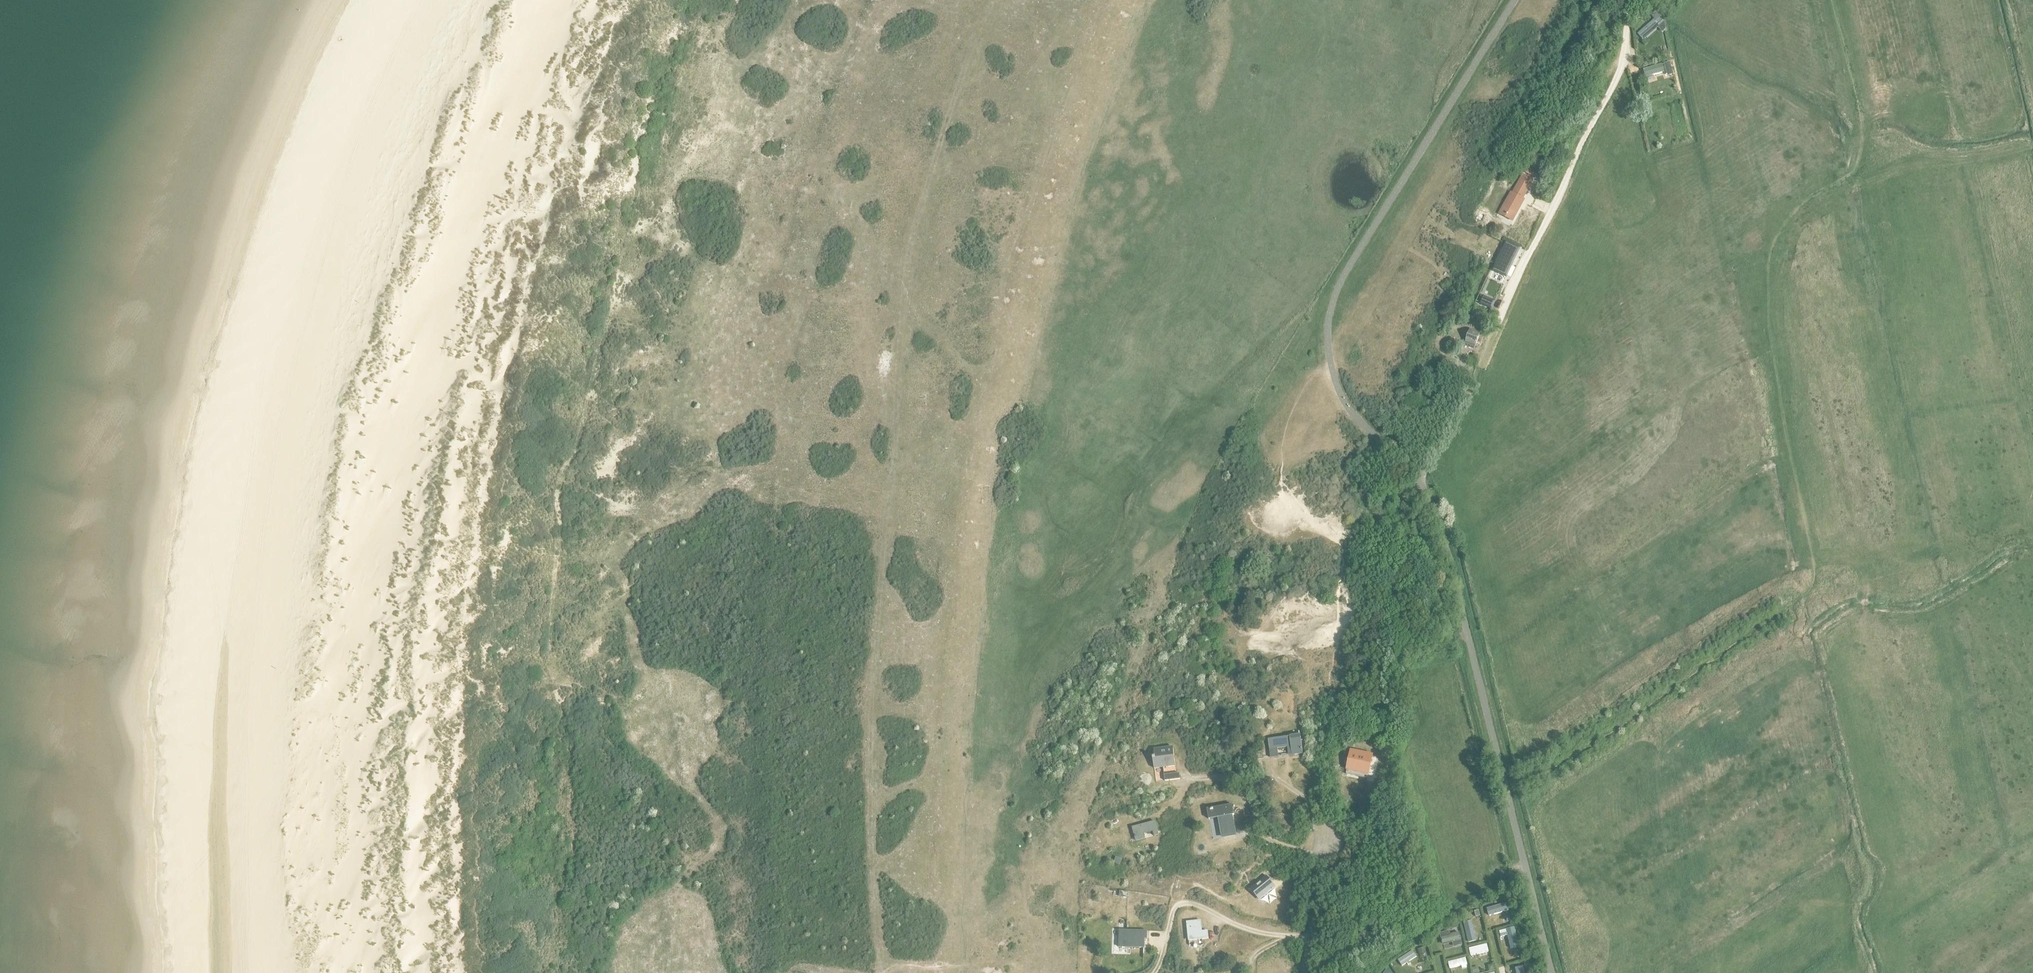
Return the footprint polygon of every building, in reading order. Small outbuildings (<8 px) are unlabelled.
[(1637,34),(1642,39),(1659,24),(1654,19),(1637,34)] [(1642,71),(1644,78),(1664,73),(1662,65),(1642,71)] [(1532,177),(1535,173),(1535,172),(1529,168),(1528,169),(1525,174),(1532,177)] [(1511,193),(1500,212),(1513,219),(1524,200),(1522,199),(1533,181),(1523,175),(1512,194),(1511,193)] [(1505,244),(1492,271),(1506,277),(1518,250),(1505,244)] [(1491,310),(1494,303),(1482,297),(1478,304),(1491,310)] [(1465,342),(1463,348),(1473,351),(1475,346),(1476,344),(1479,336),(1474,333),(1474,332),(1469,330),(1465,342)] [(1278,757),(1277,748),(1288,747),(1292,746),(1293,755),(1302,754),(1300,736),(1291,737),(1291,738),(1269,741),(1271,758),(1278,757)] [(1154,757),(1153,758),(1154,769),(1175,766),(1173,748),(1154,750),(1154,757)] [(1346,771),(1369,775),(1374,755),(1350,750),(1346,771)] [(1235,835),(1231,815),(1234,815),(1232,805),(1207,809),(1209,819),(1222,817),(1224,830),(1221,830),(1223,837),(1235,835)] [(1132,828),(1136,841),(1145,839),(1143,834),(1153,831),(1154,836),(1158,835),(1155,822),(1132,828)] [(1116,857),(1114,863),(1119,865),(1122,860),(1116,857)] [(1258,882),(1250,889),(1259,900),(1267,894),(1275,888),(1266,876),(1258,882)] [(1507,905),(1486,911),(1489,918),(1509,912),(1507,905)] [(1187,922),(1189,940),(1191,940),(1208,938),(1207,931),(1201,932),(1200,921),(1189,922),(1187,922)] [(1120,931),(1120,938),(1120,948),(1144,948),(1144,939),(1146,939),(1147,932),(1134,932),(1125,931),(1120,931)] [(1459,935),(1441,939),(1443,946),(1461,942),(1459,935)] [(1487,946),(1469,950),(1470,958),(1488,953),(1487,946)] [(1424,947),(1418,949),(1420,955),(1426,953),(1424,947)] [(1417,956),(1414,950),(1397,961),(1401,966),(1417,956)] [(1465,960),(1448,964),(1449,970),(1467,966),(1465,960)]
